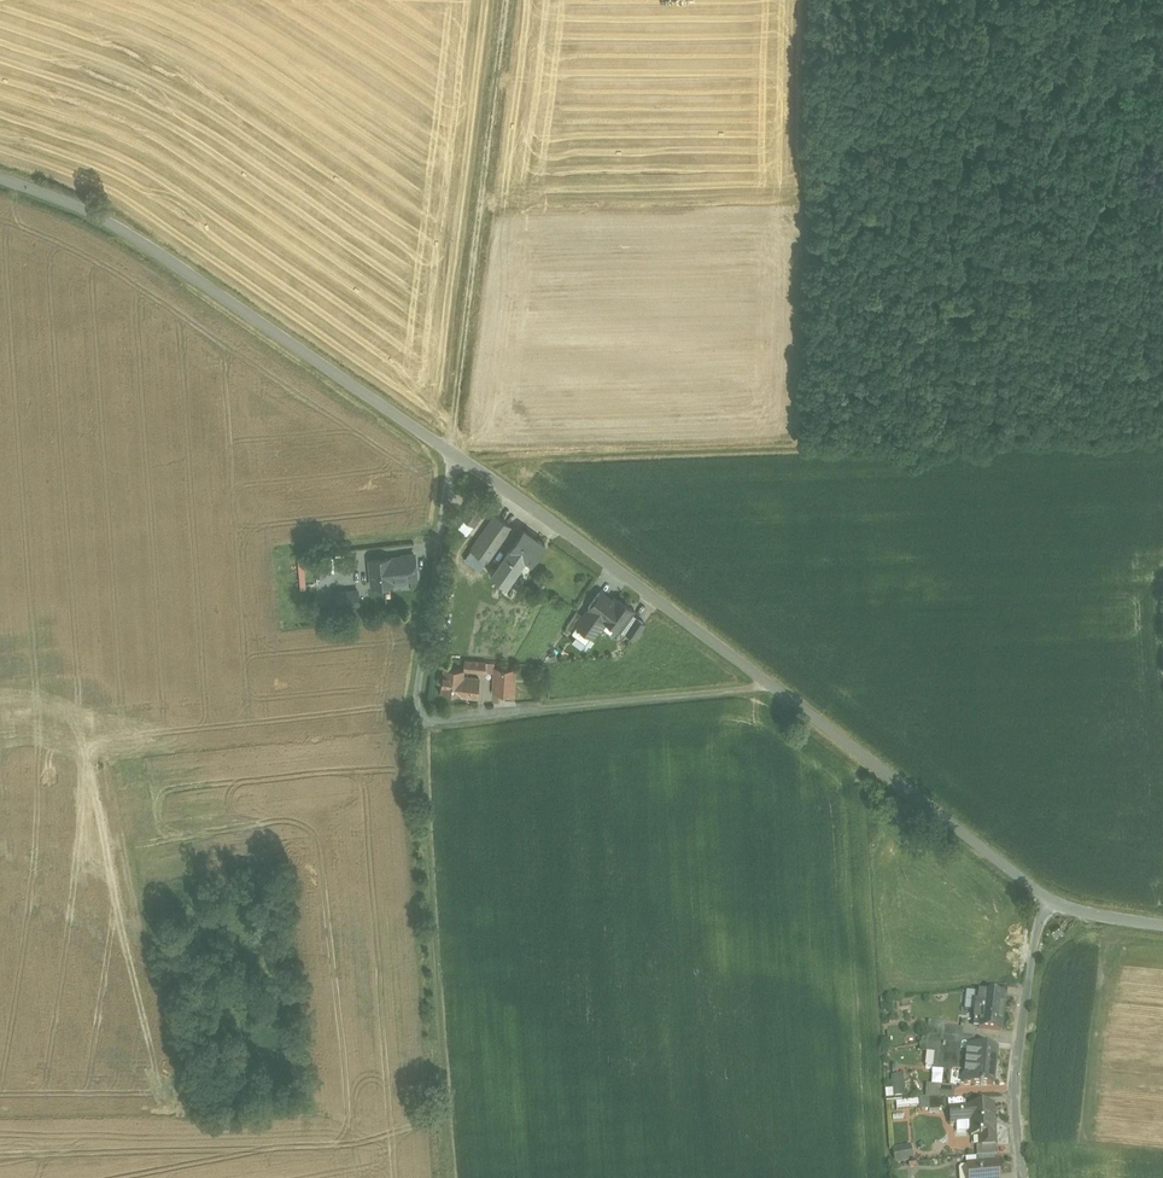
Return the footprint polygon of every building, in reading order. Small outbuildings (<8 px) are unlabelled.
[(474,499),(461,516),(473,525),(486,507),(474,499)] [(496,515),(471,550),(486,561),(511,526),(496,515)] [(544,543),(523,528),(510,546),(511,547),(521,554),(530,561),(544,543)] [(521,554),(511,547),(501,567),(512,574),(516,568),(513,566),(521,554)] [(386,551),(367,550),(365,569),(385,570),(386,551)] [(417,564),(395,563),(394,576),(365,574),(364,586),(393,588),(415,590),(417,564)] [(357,584),(340,584),(339,603),(356,604),(357,584)] [(634,609),(616,596),(612,601),(599,591),(588,606),(589,607),(583,615),(576,624),(577,625),(590,634),(593,629),(596,631),(605,619),(619,629),(634,609)] [(583,615),(577,611),(566,626),(573,630),(577,625),(576,624),(583,615)] [(635,616),(625,631),(636,638),(646,623),(635,616)] [(486,661),(465,659),(464,668),(465,668),(464,669),(479,670),(479,671),(486,671),(486,661)] [(480,677),(464,676),(464,669),(465,668),(464,668),(444,665),(443,674),(439,674),(438,681),(442,682),(441,691),(477,695),(480,677)] [(515,668),(495,667),(493,692),(514,693),(515,668)] [(1007,986),(991,988),(990,994),(1005,996),(1005,997),(1006,997),(1007,986)] [(990,994),(977,993),(974,1021),(979,1021),(979,1030),(1001,1032),(1005,997),(1005,996),(990,994)] [(966,1003),(954,1002),(954,1001),(947,1000),(945,1015),(952,1016),(952,1019),(964,1020),(966,1003)] [(944,1028),(929,1027),(928,1038),(943,1037),(944,1028)] [(962,1030),(944,1028),(943,1037),(961,1039),(962,1030)] [(997,1050),(961,1046),(961,1039),(943,1037),(928,1038),(927,1047),(942,1049),(940,1069),(965,1072),(964,1085),(983,1087),(983,1085),(993,1087),(995,1072),(997,1050)] [(917,1107),(917,1100),(905,1101),(903,1075),(891,1076),(892,1089),(885,1090),(886,1102),(896,1102),(896,1108),(917,1107)] [(955,1088),(938,1087),(937,1099),(945,1098),(954,1097),(955,1088)] [(937,1099),(928,1100),(929,1113),(946,1111),(945,1098),(937,1099)] [(994,1106),(969,1108),(950,1110),(950,1125),(970,1124),(970,1138),(980,1137),(980,1147),(980,1148),(995,1146),(995,1136),(994,1106)] [(911,1145),(893,1147),(894,1163),(913,1161),(911,1145)] [(995,1146),(980,1148),(980,1147),(976,1148),(977,1157),(996,1156),(995,1146)] [(968,1166),(969,1177),(998,1177),(997,1164),(968,1166)]
